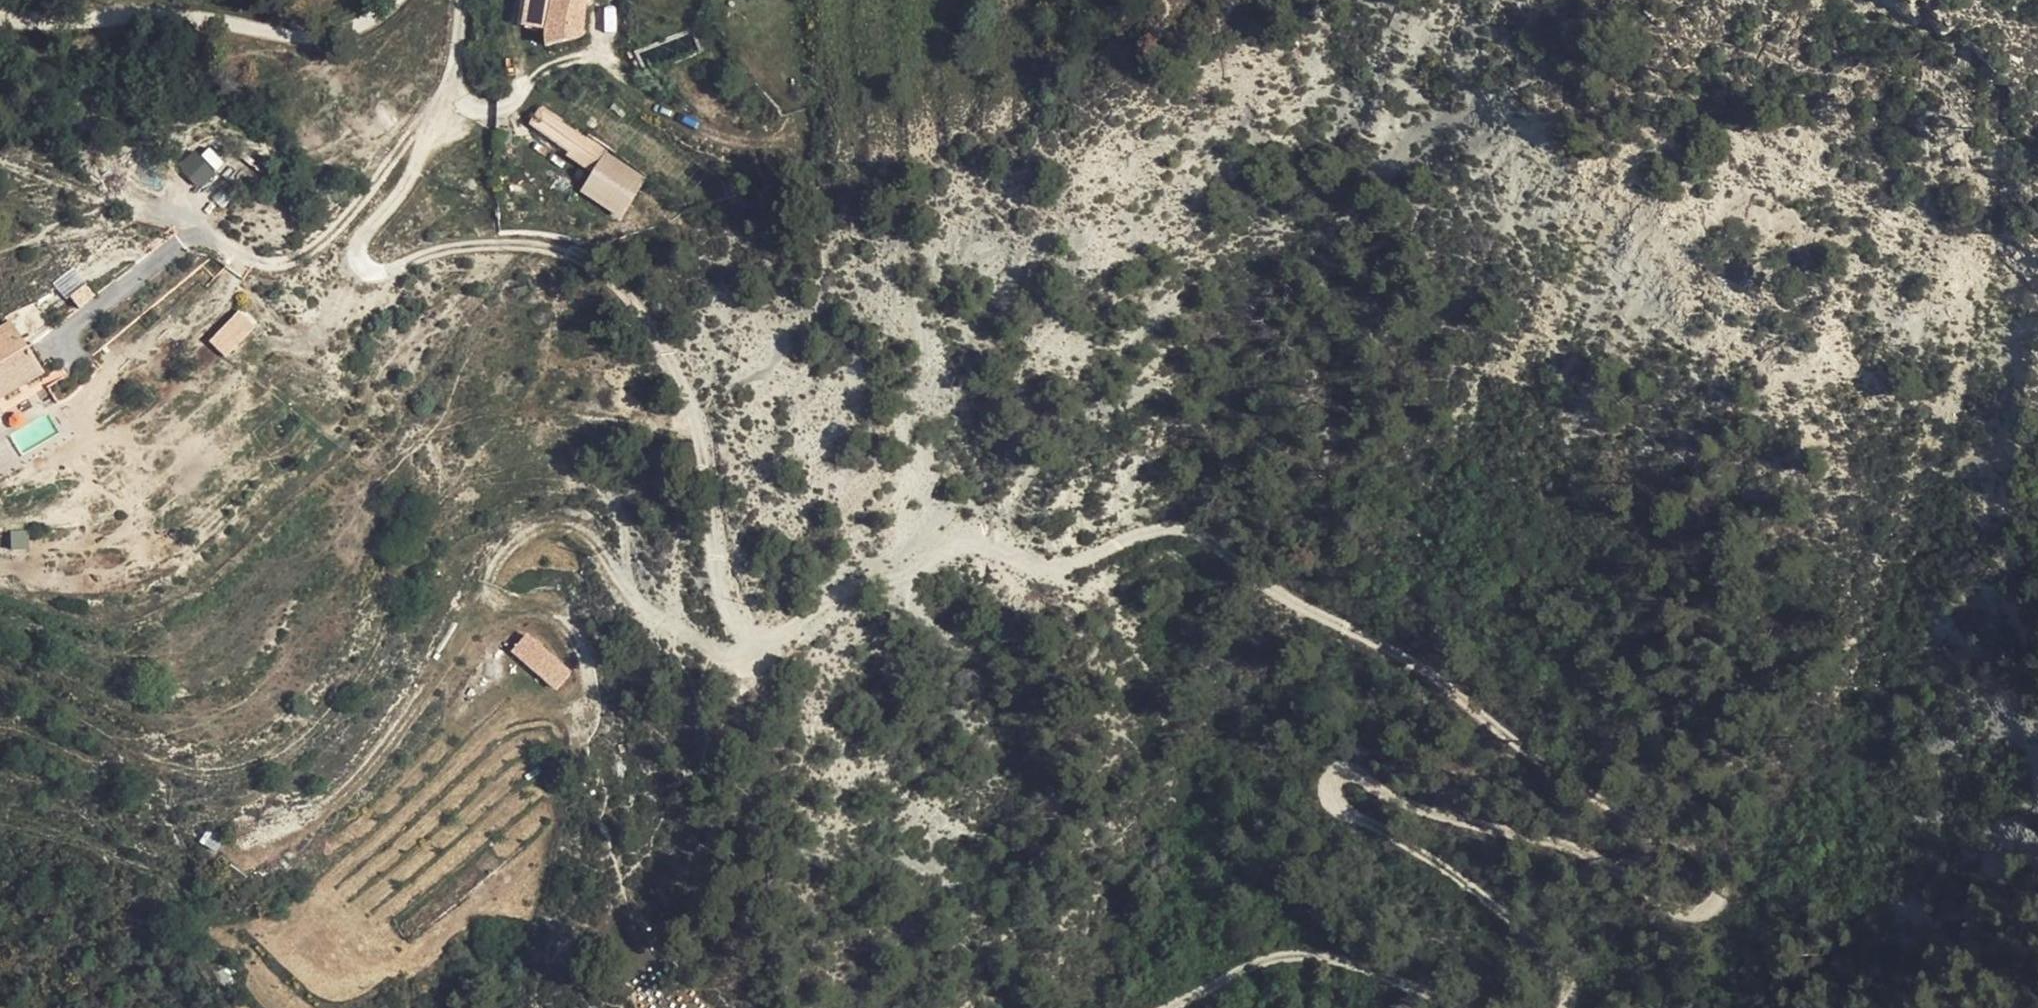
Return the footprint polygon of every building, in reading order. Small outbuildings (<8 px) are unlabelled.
[(515,9),(533,16),(532,35),(568,39),(568,21),(578,0),(518,0),(515,9)] [(568,143),(578,128),(560,115),(561,112),(540,97),(527,116),(568,143)] [(615,204),(640,168),(605,144),(606,141),(587,129),(578,144),(597,157),(581,182),(615,204)] [(177,167),(198,189),(225,164),(204,142),(177,167)] [(208,340),(226,358),(258,325),(240,307),(208,340)] [(31,363),(39,358),(26,334),(18,339),(31,363)] [(8,344),(20,368),(31,363),(18,339),(8,344)] [(11,373),(20,368),(8,344),(0,348),(0,349),(11,373)] [(3,378),(11,373),(0,349),(0,372),(3,378)] [(554,691),(572,672),(527,630),(509,650),(554,691)]
